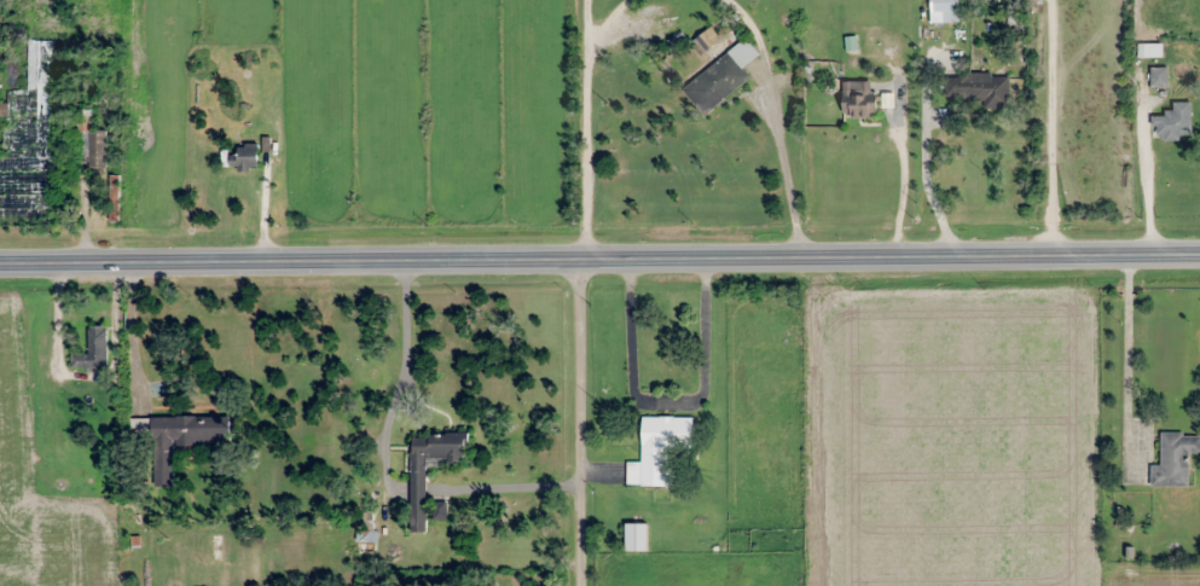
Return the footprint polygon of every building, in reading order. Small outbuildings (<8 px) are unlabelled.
[(930,23),(960,23),(960,0),(930,0),(930,23)] [(683,88),(705,114),(749,79),(741,69),(759,54),(746,37),(683,88)] [(1151,86),(1166,87),(1167,68),(1151,68),(1151,86)] [(1008,74),(944,75),(944,98),(982,98),(982,108),(1009,108),(1008,74)] [(874,82),(843,82),(843,117),(874,117),(874,82)] [(1191,102),(1173,102),(1173,115),(1151,115),(1151,139),(1191,139),(1191,102)] [(8,117),(9,103),(0,103),(0,117),(8,117)] [(106,131),(90,131),(90,156),(106,156),(106,131)] [(259,145),(238,145),(238,168),(259,168),(259,145)] [(77,369),(106,369),(106,325),(88,325),(88,354),(77,354),(77,369)] [(231,442),(230,416),(151,417),(152,484),(174,484),(173,442),(231,442)] [(669,485),(669,447),(693,447),(693,417),(641,417),(641,485),(669,485)] [(1187,453),(1199,452),(1199,432),(1160,433),(1160,465),(1150,465),(1150,486),(1187,486),(1187,453)] [(466,433),(410,433),(410,531),(426,531),(426,459),(466,459),(466,433)] [(436,520),(447,519),(446,503),(434,504),(436,520)] [(356,531),(356,554),(377,554),(377,531),(356,531)]
